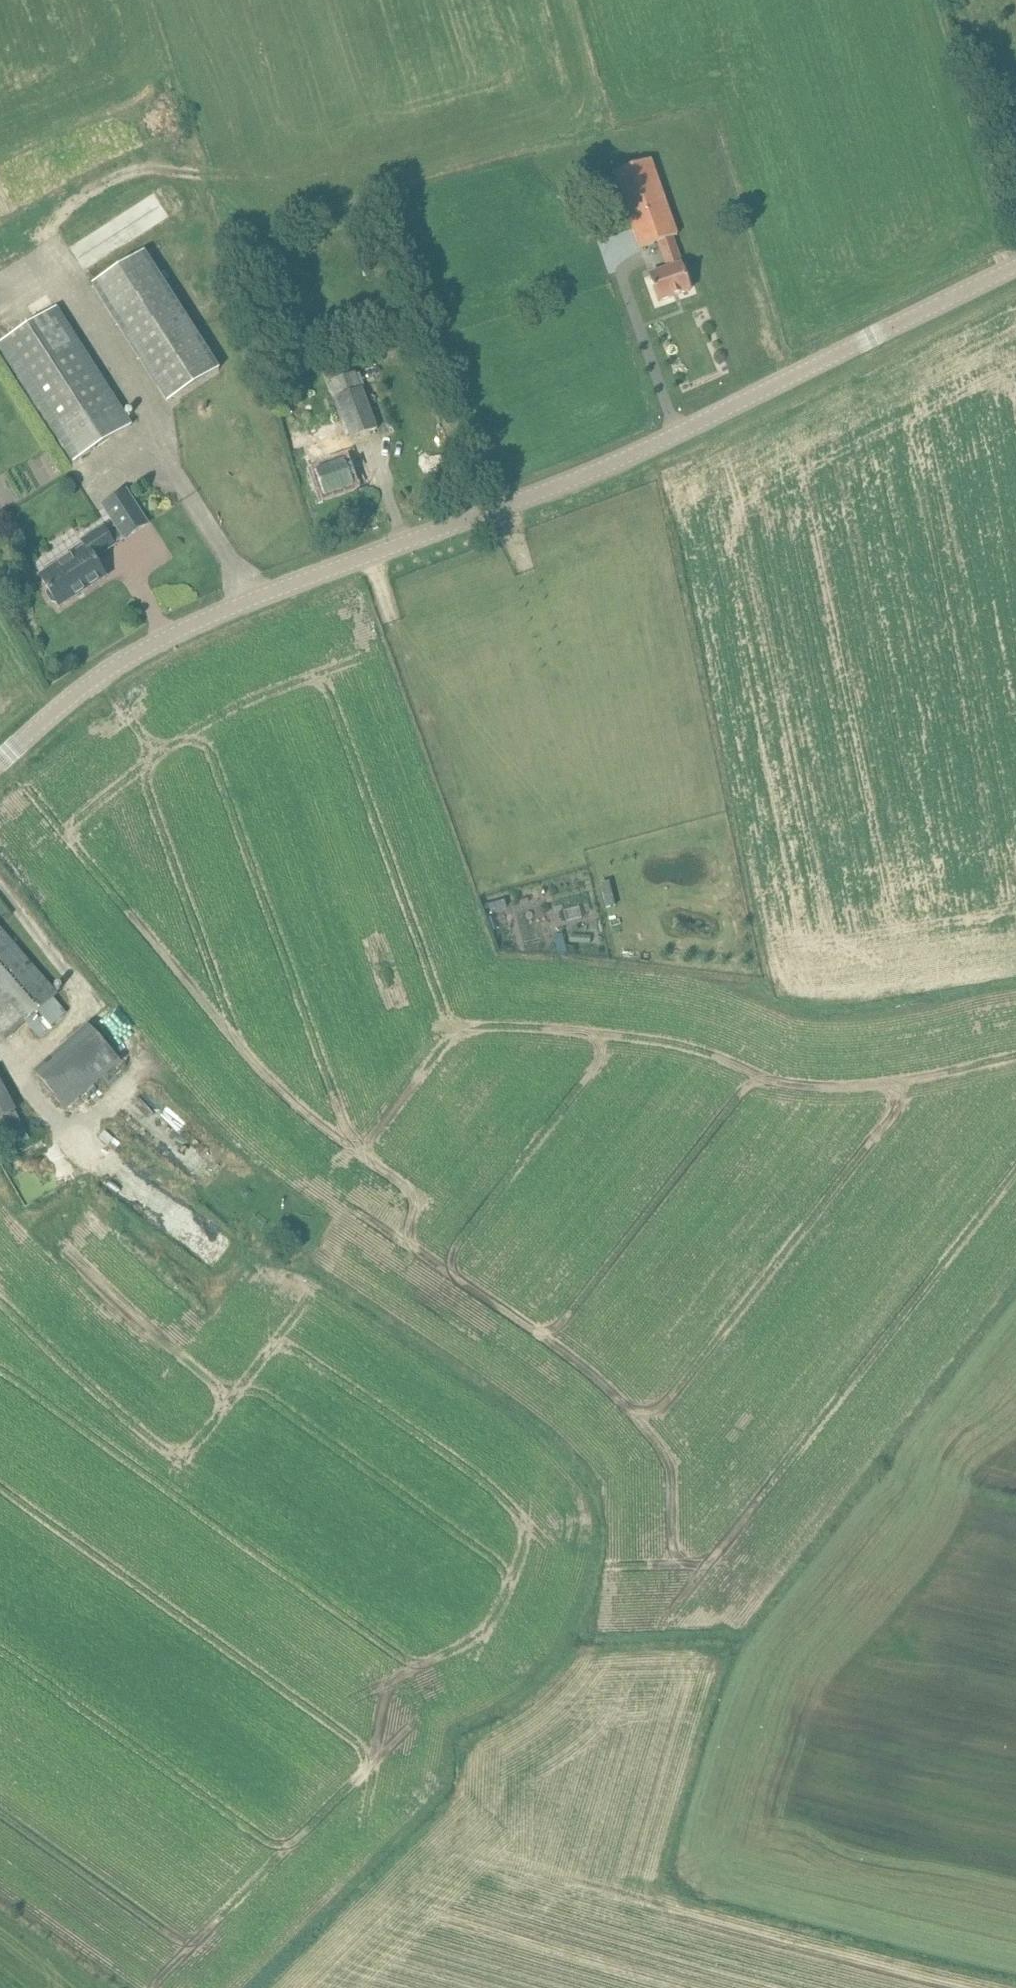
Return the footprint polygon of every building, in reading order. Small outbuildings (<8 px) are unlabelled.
[(672,237),(678,235),(651,160),(613,173),(640,249),(659,242),(668,269),(649,276),(658,302),(690,290),(672,237)] [(93,284),(168,402),(219,370),(144,252),(93,284)] [(76,462),(132,426),(57,308),(1,344),(76,462)] [(357,373),(330,383),(351,439),(377,429),(357,373)] [(315,472),(324,496),(354,485),(345,462),(354,458),(348,440),(324,449),(330,466),(315,472)] [(59,607),(77,596),(106,577),(94,558),(115,545),(124,539),(148,524),(126,491),(103,506),(116,526),(106,532),(106,531),(84,545),(86,547),(39,576),(48,590),(47,595),(52,602),(56,603),(59,607)] [(6,1039),(25,1022),(53,998),(57,994),(0,928),(0,1032),(6,1039)] [(88,1026),(35,1072),(67,1108),(120,1062),(88,1026)]
